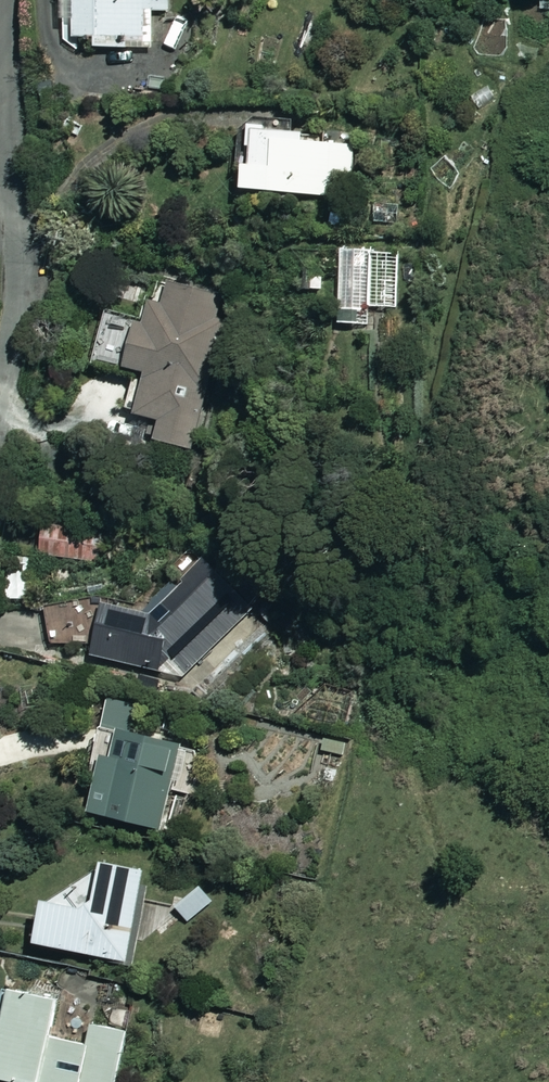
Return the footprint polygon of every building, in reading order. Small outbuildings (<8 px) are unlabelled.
[(66,33),(88,34),(88,46),(150,47),(150,11),(169,12),(169,0),(67,0),(66,33)] [(261,124),(239,122),(232,185),(329,196),(332,171),(350,174),(353,144),(260,134),(261,124)] [(397,249),(336,247),(334,323),(369,324),(370,307),(396,308),(397,249)] [(223,295),(165,279),(157,306),(133,299),(115,365),(136,371),(125,409),(155,417),(149,436),(190,448),(225,323),(216,320),(223,295)] [(100,529),(41,521),(36,556),(95,564),(100,529)] [(251,608),(199,558),(139,610),(98,599),(84,649),(182,678),(251,608)] [(49,644),(72,643),(72,634),(87,633),(86,592),(47,593),(49,644)] [(166,735),(97,722),(80,809),(159,824),(169,774),(159,772),(166,735)] [(88,871),(51,896),(35,892),(25,936),(121,958),(141,867),(91,856),(88,871)] [(41,1032),(49,996),(0,984),(0,1075),(30,1081),(31,1081),(41,1032)] [(74,1081),(110,1081),(121,1030),(88,1022),(83,1041),(74,1081)] [(83,1041),(41,1032),(31,1081),(74,1081),(83,1041)]
